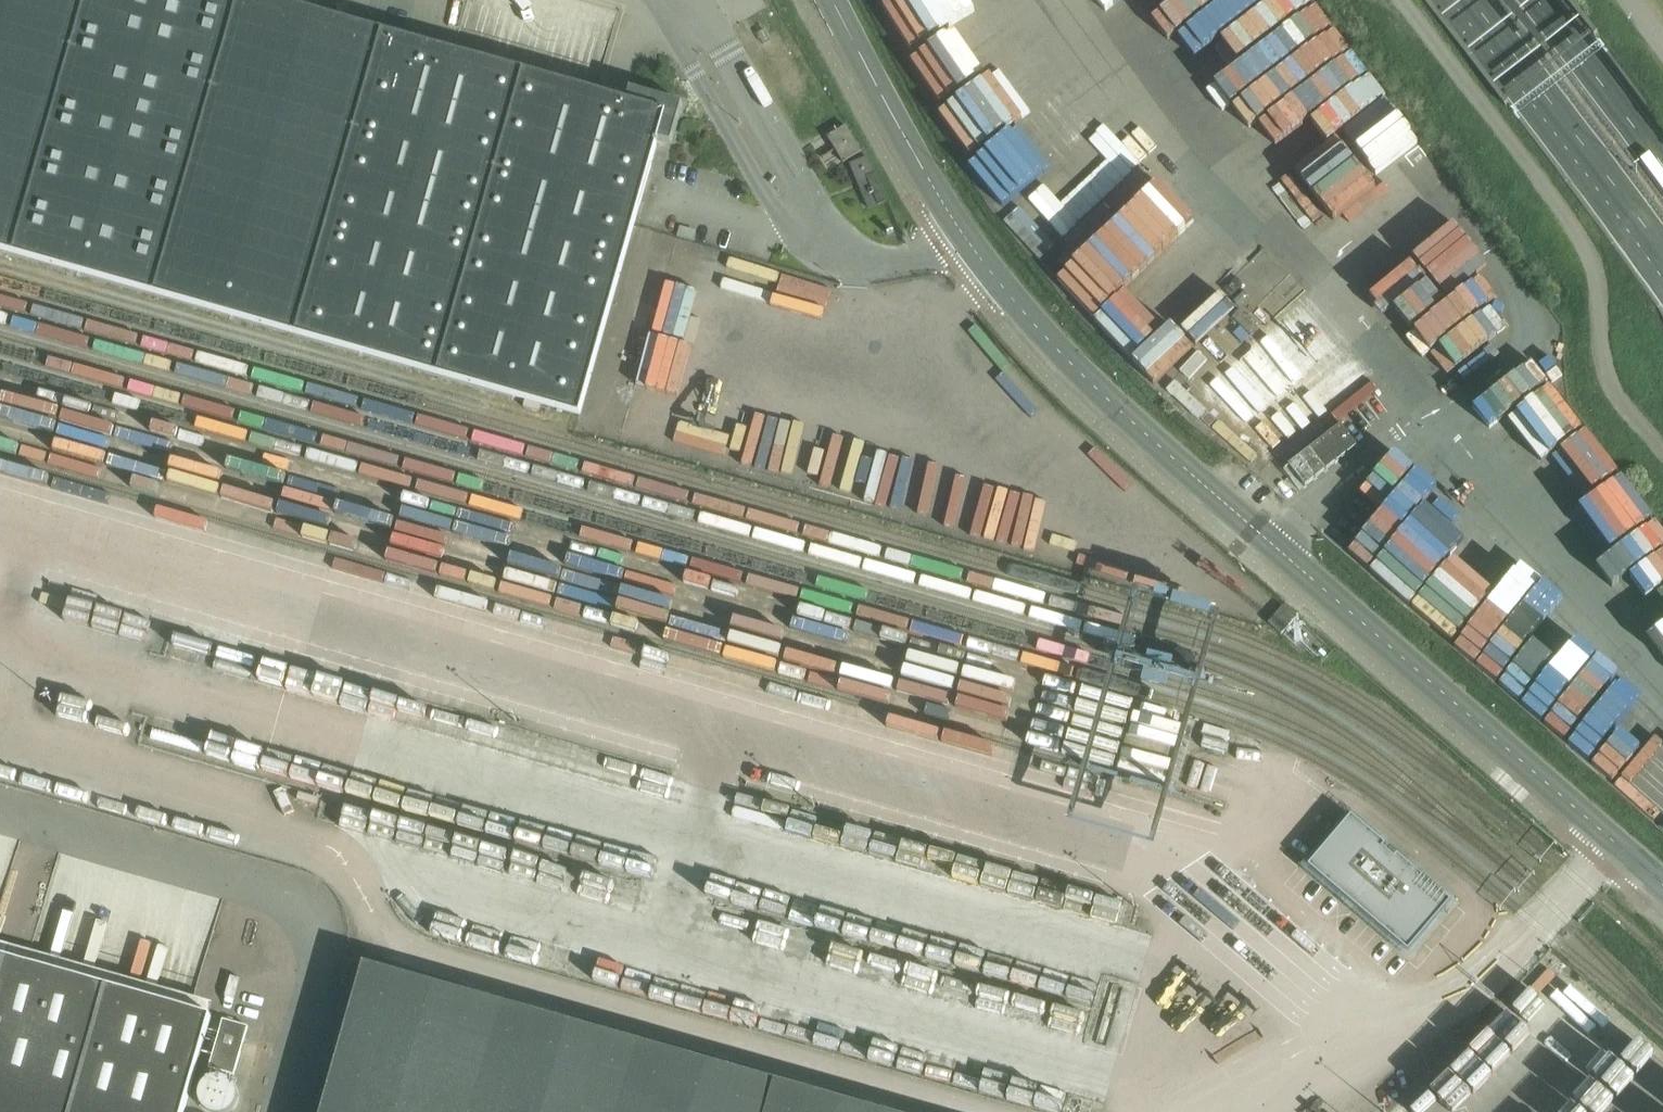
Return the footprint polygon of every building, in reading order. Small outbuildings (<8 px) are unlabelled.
[(15,255),(156,295),(297,336),(438,376),(580,417),(634,227),(659,141),(671,144),(683,105),(631,90),(627,103),(596,94),(525,74),(453,53),(383,34),(314,14),(266,0),(0,0),(0,251),(15,255)] [(863,152),(847,126),(840,130),(828,137),(843,164),(848,161),(863,152)] [(867,210),(886,202),(887,202),(869,157),(850,165),(867,210)] [(1218,435),(1238,414),(1200,379),(1180,400),(1218,435)] [(1341,426),(1288,466),(1289,467),(1305,488),(1358,447),(1341,426)] [(1351,552),(1370,568),(1446,477),(1428,462),(1412,480),(1389,461),(1344,514),(1367,532),(1351,552)] [(1269,626),(1282,638),(1283,637),(1298,621),(1284,609),(1269,626)] [(1351,817),(1308,867),(1408,952),(1451,902),(1397,856),(1395,859),(1383,849),(1386,846),(1351,817)] [(209,1013),(190,1007),(27,961),(1,953),(0,953),(0,1111),(181,1111),(209,1013)] [(364,966),(323,1111),(878,1111),(364,966)] [(1594,1084),(1633,1039),(1552,968),(1513,1013),(1594,1084)] [(223,1020),(209,1069),(234,1076),(248,1028),(223,1020)]
